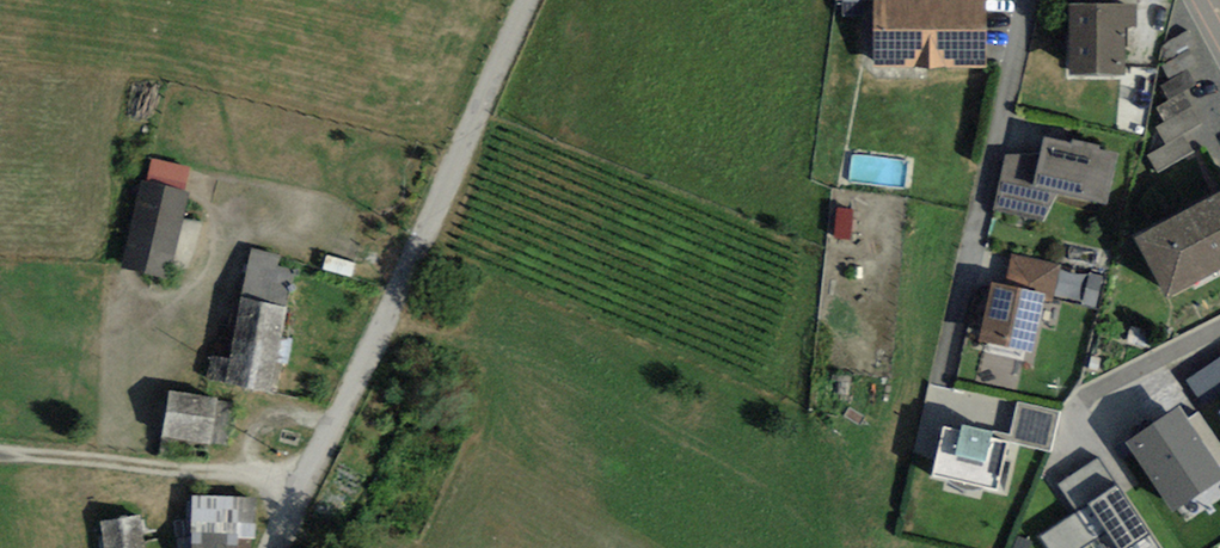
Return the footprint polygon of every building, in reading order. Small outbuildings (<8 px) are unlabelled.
[(988,68),(986,0),(874,0),(874,67),(988,68)] [(1068,76),(1124,76),(1125,27),(1136,27),(1137,4),(1069,4),(1068,76)] [(1187,70),(1196,65),(1188,51),(1162,65),(1170,79),(1187,70)] [(1184,92),(1196,84),(1187,70),(1170,79),(1161,86),(1169,100),(1184,92)] [(1191,105),(1192,104),(1184,92),(1169,100),(1156,108),(1165,121),(1191,105)] [(1182,133),(1202,121),(1191,105),(1165,121),(1155,127),(1165,144),(1182,133)] [(1157,174),(1194,152),(1182,133),(1165,144),(1146,155),(1157,174)] [(1057,194),(1108,206),(1119,154),(1099,150),(1100,146),(1071,139),(1071,143),(1044,137),(1040,153),(1032,189),(1000,181),(994,210),(1044,222),(1057,194)] [(1040,153),(1006,154),(1000,181),(1032,189),(1040,153)] [(193,194),(143,182),(122,272),(171,284),(193,194)] [(1166,297),(1219,268),(1219,193),(1135,238),(1166,297)] [(850,238),(854,210),(839,208),(836,237),(850,238)] [(1043,300),(1053,302),(1061,265),(1012,254),(1005,286),(1044,294),(1043,300)] [(1096,308),(1103,277),(1090,274),(1083,305),(1096,308)] [(980,341),(1033,353),(1043,300),(1044,294),(1005,286),(993,283),(980,341)] [(289,313),(243,304),(232,364),(211,360),(206,385),(273,398),(289,313)] [(1186,380),(1204,404),(1219,393),(1219,356),(1186,380)] [(218,403),(171,396),(164,441),(211,448),(218,403)] [(1060,412),(1018,402),(1010,435),(993,431),(991,437),(1008,441),(1051,451),(1060,412)] [(1173,512),(1219,480),(1219,467),(1188,419),(1180,406),(1125,442),(1173,512)] [(1199,411),(1188,419),(1219,467),(1219,442),(1199,411)] [(983,486),(998,490),(1008,441),(991,437),(993,431),(961,424),(960,430),(944,426),(932,476),(946,479),(943,491),(980,500),(983,486)] [(1102,547),(1161,547),(1098,459),(1058,485),(1078,512),(1039,537),(1047,547),(1082,547),(1095,539),(1102,547)] [(191,496),(189,547),(240,547),(240,536),(254,536),(255,497),(191,496)] [(100,520),(104,547),(146,547),(141,514),(100,520)]
